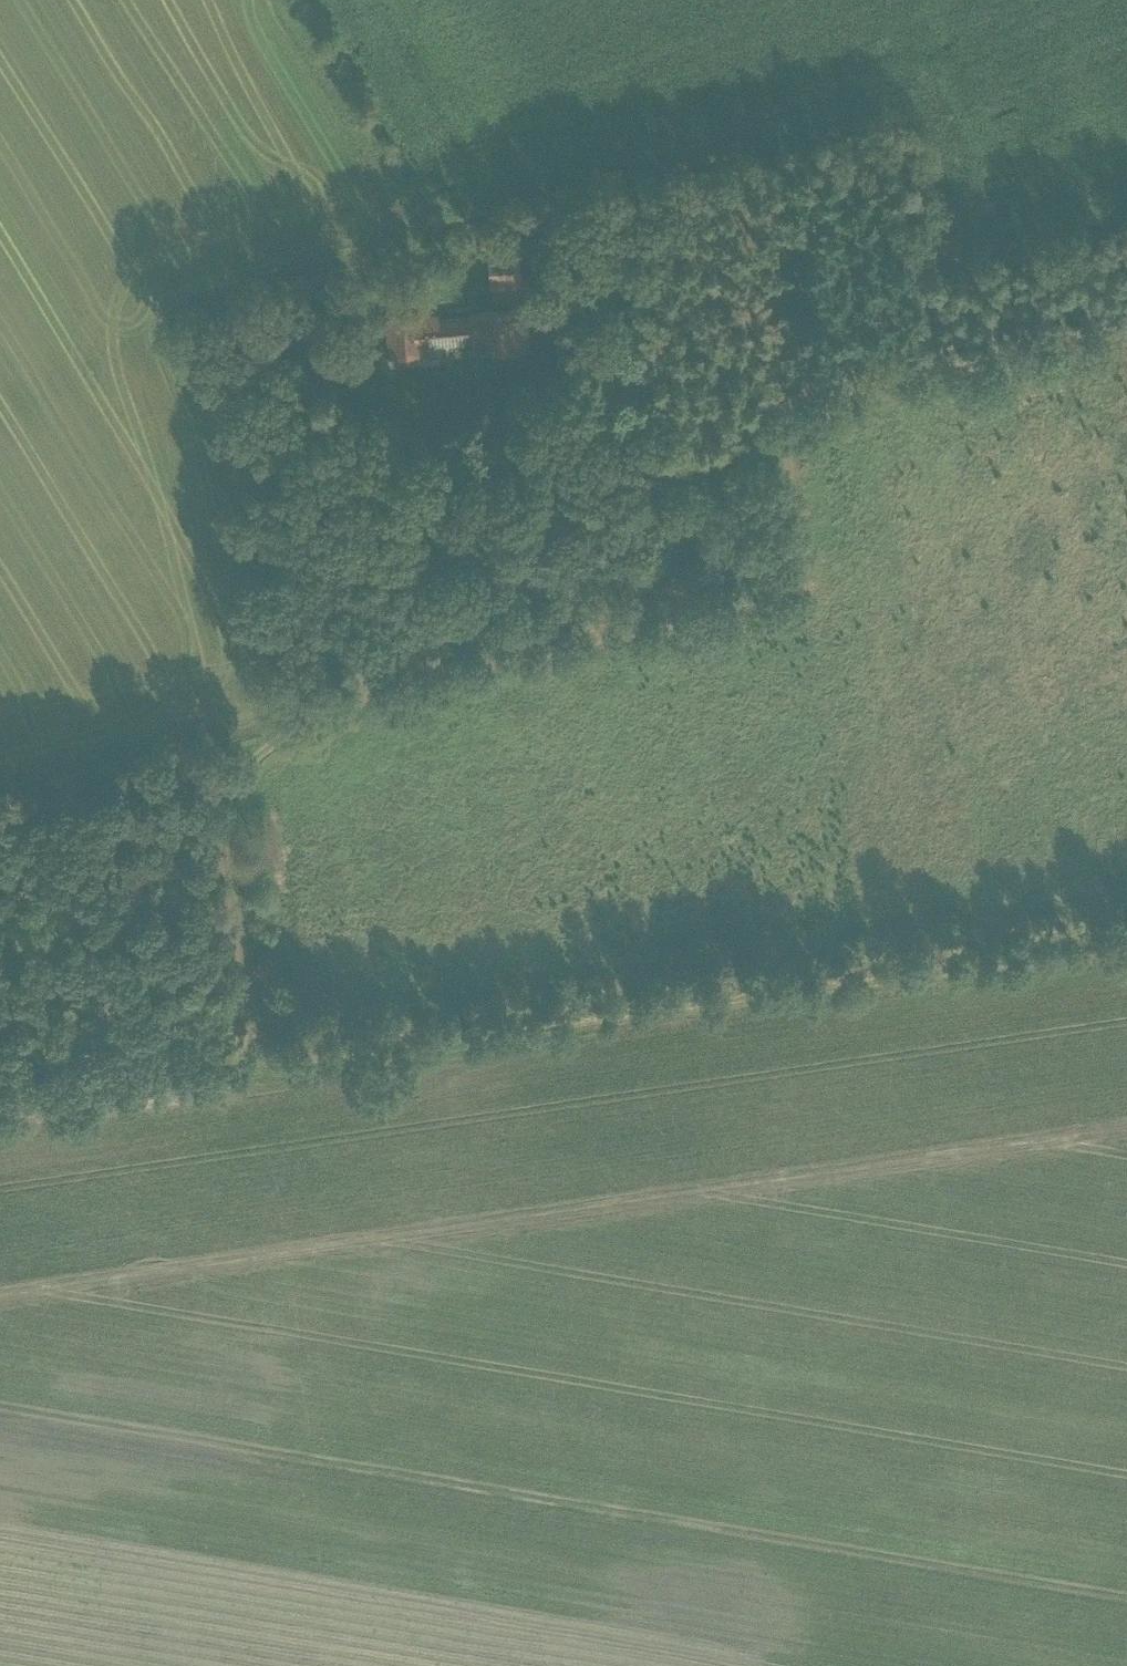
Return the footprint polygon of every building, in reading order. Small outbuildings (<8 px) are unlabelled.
[(485,240),(489,290),(523,286),(518,237),(485,240)] [(525,349),(521,309),(469,314),(469,318),(438,321),(438,314),(386,319),(390,357),(428,353),(427,343),(438,342),(438,344),(477,340),(478,354),(525,349)]
